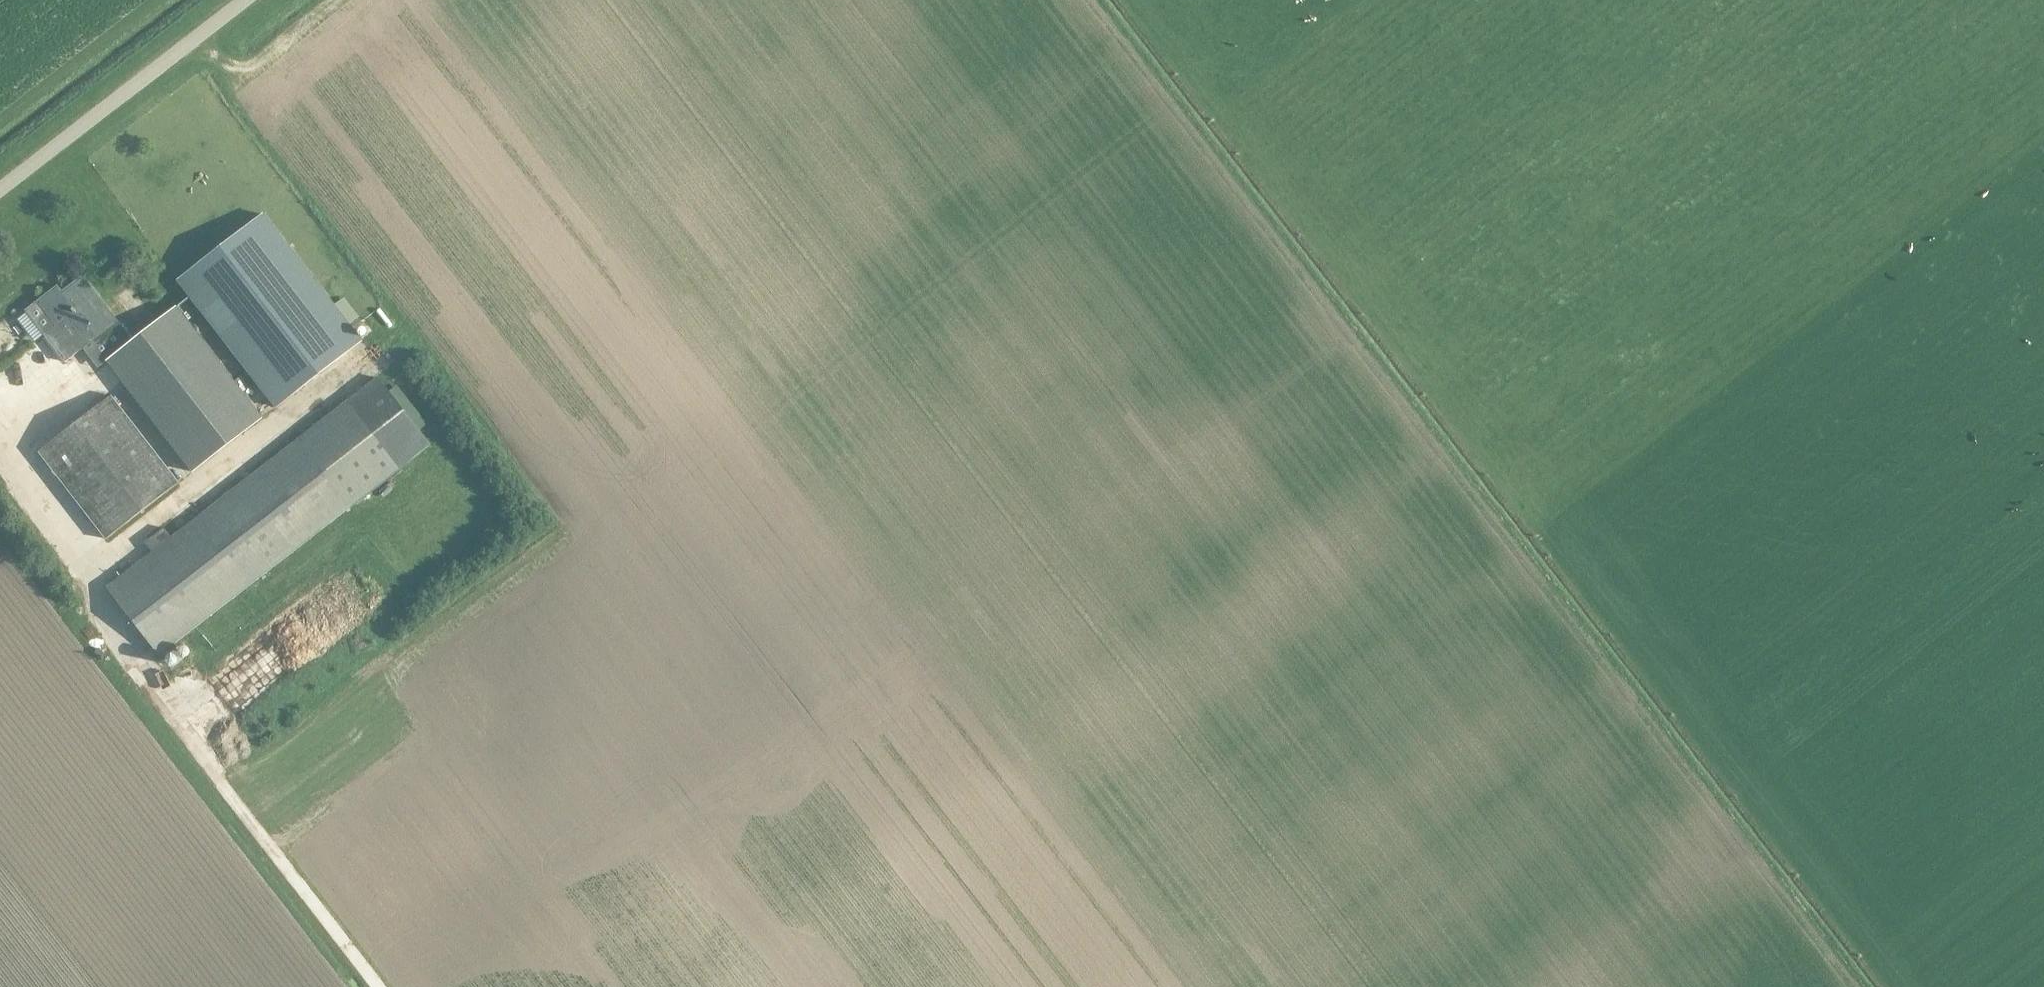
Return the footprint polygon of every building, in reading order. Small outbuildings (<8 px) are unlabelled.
[(264,214),(178,279),(275,406),(361,341),(264,214)] [(90,343),(118,320),(118,319),(116,320),(82,277),(83,276),(82,275),(62,292),(57,286),(36,303),(37,304),(38,303),(63,334),(62,335),(63,336),(75,326),(90,343)] [(106,361),(192,472),(262,418),(176,307),(106,361)] [(106,539),(178,483),(111,396),(38,452),(106,539)] [(108,588),(159,654),(398,469),(347,403),(108,588)] [(166,670),(175,682),(199,665),(190,652),(166,670)] [(211,699),(185,710),(189,720),(216,709),(211,699)]
